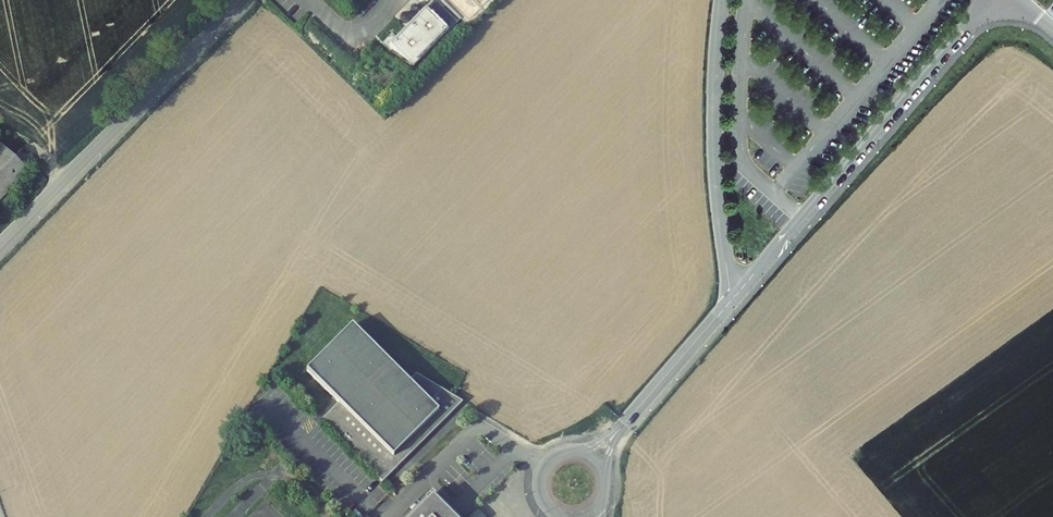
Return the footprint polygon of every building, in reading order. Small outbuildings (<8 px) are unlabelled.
[(389,41),(412,64),(460,16),(444,0),(430,0),(389,41)] [(0,147),(0,206),(43,160),(14,132),(0,147)] [(320,421),(382,483),(397,467),(394,464),(442,416),(445,419),(462,402),(416,374),(408,382),(352,325),(306,371),(338,403),(320,421)] [(394,464),(397,467),(445,419),(442,416),(394,464)] [(435,499),(417,516),(453,516),(435,499)]
